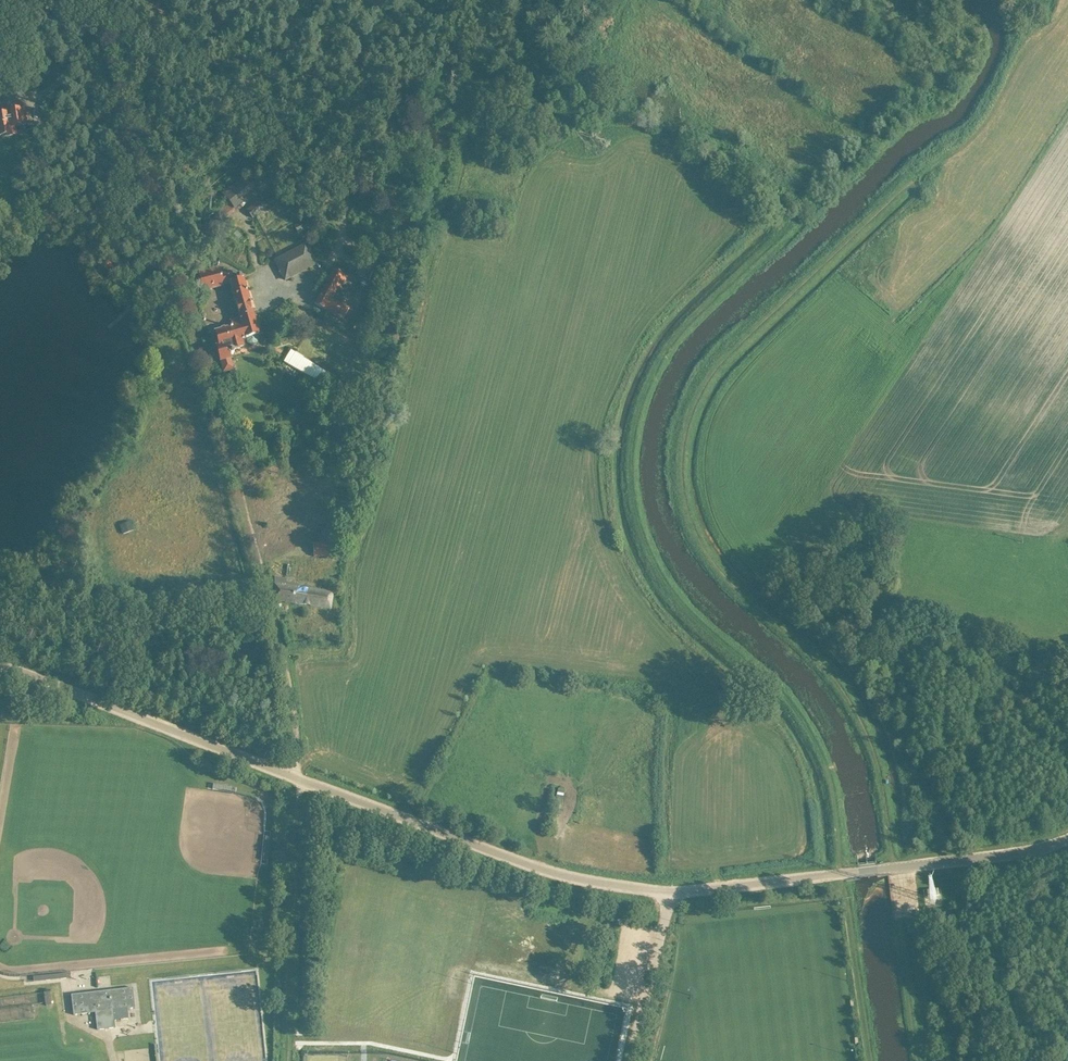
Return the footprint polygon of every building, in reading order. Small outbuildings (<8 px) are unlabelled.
[(13,135),(12,126),(29,124),(26,108),(8,111),(9,113),(0,115),(0,137),(13,135)] [(230,202),(218,212),(223,218),(234,209),(240,205),(238,202),(255,189),(247,177),(223,194),(230,202)] [(261,198),(246,209),(252,217),(267,206),(261,198)] [(302,221),(293,225),(297,233),(306,228),(302,221)] [(306,244),(275,261),(285,280),(316,263),(306,244)] [(360,263),(356,274),(370,280),(374,269),(360,263)] [(229,322),(231,328),(213,333),(217,347),(221,361),(224,371),(234,368),(231,358),(231,355),(233,354),(234,352),(234,349),(245,345),(243,339),(246,338),(247,342),(252,345),(257,343),(259,339),(258,335),(260,334),(271,331),(268,321),(257,324),(244,278),(234,280),(231,270),(221,272),(220,268),(198,274),(203,291),(229,284),(239,319),(229,322)] [(341,289),(347,277),(334,269),(315,304),(344,319),(350,308),(341,304),(347,292),(341,289)] [(284,362),(321,383),(327,371),(291,350),(284,362)] [(337,398),(344,403),(351,393),(343,388),(337,398)] [(131,521),(120,524),(123,534),(134,530),(131,521)] [(287,581),(290,593),(304,590),(301,578),(287,581)] [(133,988),(71,995),(74,1015),(95,1012),(97,1030),(104,1029),(111,1028),(116,1028),(115,1020),(129,1019),(128,1009),(135,1008),(133,988)]
